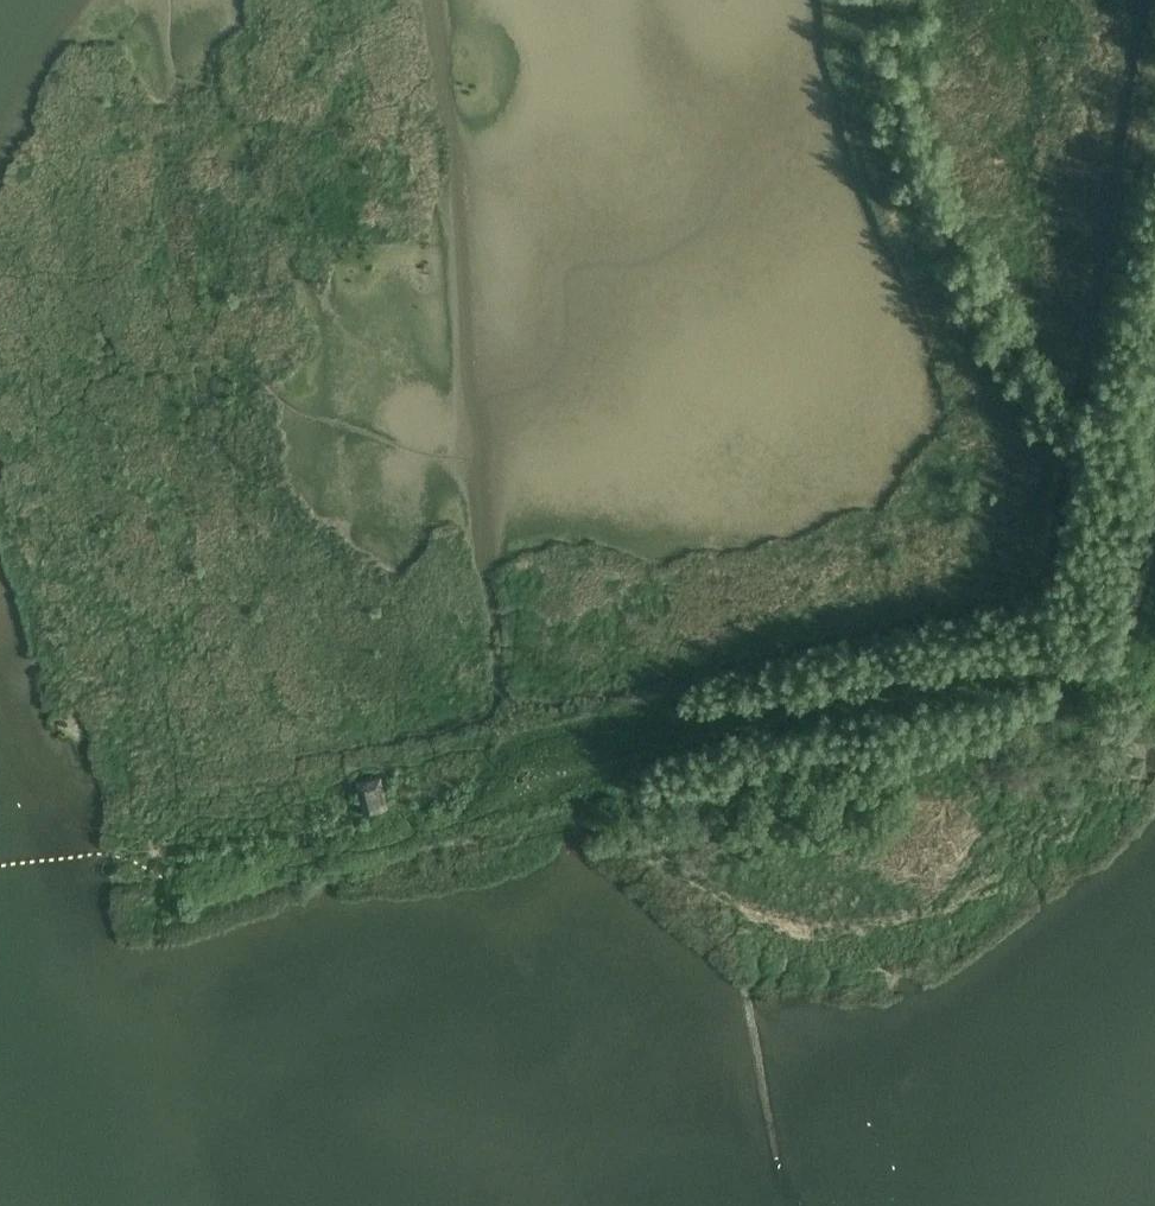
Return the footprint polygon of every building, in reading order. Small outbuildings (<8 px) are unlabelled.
[(387,806),(377,768),(338,777),(347,816),(387,806)]
